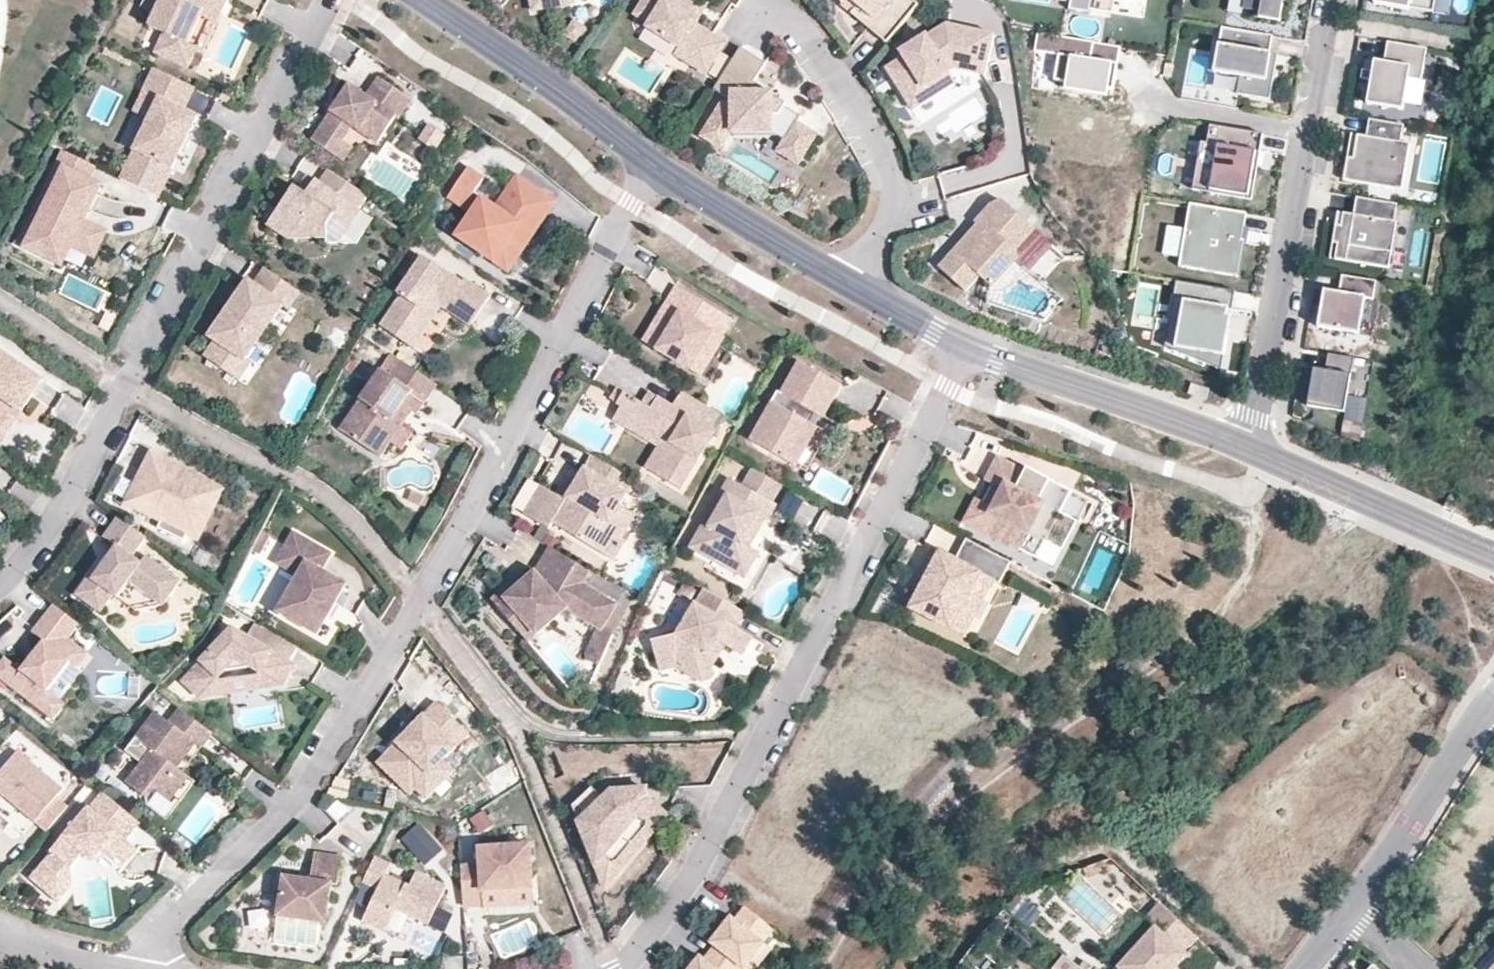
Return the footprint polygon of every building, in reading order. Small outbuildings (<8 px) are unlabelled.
[(142,4),(156,11),(150,24),(165,31),(155,51),(189,66),(198,46),(189,41),(208,0),(144,0),(142,4)] [(189,41),(198,46),(204,48),(227,0),(208,0),(189,41)] [(536,4),(537,10),(577,1),(577,0),(551,0),(536,4)] [(635,12),(650,21),(647,25),(680,46),(682,43),(698,53),(692,62),(707,72),(713,63),(726,41),(711,31),(696,22),(702,12),(686,2),(688,0),(643,0),(635,12)] [(705,0),(688,0),(686,2),(702,12),(708,2),(705,0)] [(853,11),(859,3),(855,0),(846,0),(845,1),(843,2),(853,11)] [(920,3),(917,0),(855,0),(859,3),(853,11),(888,40),(920,3)] [(1071,10),(1093,14),(1096,0),(1072,0),(1071,10)] [(1229,12),(1243,15),(1244,9),(1246,0),(1231,0),(1229,12)] [(1244,9),(1259,12),(1258,18),(1280,21),(1283,0),(1246,0),(1244,9)] [(1442,0),(1381,0),(1380,5),(1415,11),(1415,9),(1440,14),(1442,0)] [(588,25),(578,19),(571,32),(580,38),(588,25)] [(983,74),(993,33),(948,22),(903,50),(905,55),(887,66),(893,75),(899,71),(904,79),(897,83),(911,105),(922,98),(922,86),(948,70),(946,68),(950,67),(983,74)] [(1270,99),(1276,63),(1269,62),(1271,53),(1269,53),(1272,36),(1222,27),(1218,45),(1224,46),(1220,73),(1240,76),(1237,93),(1270,99)] [(1116,51),(1037,38),(1034,53),(1059,57),(1056,80),(1070,82),(1069,89),(1108,96),(1116,51)] [(1403,110),(1408,79),(1421,81),(1427,49),(1387,42),(1384,62),(1382,73),(1372,71),(1362,69),(1360,78),(1370,80),(1366,103),(1403,110)] [(698,53),(682,43),(680,46),(675,52),(692,62),(698,53)] [(1220,73),(1224,46),(1218,45),(1214,71),(1220,73)] [(767,61),(741,46),(715,88),(727,96),(703,134),(722,146),(732,130),(773,130),(786,139),(779,150),(799,162),(817,134),(798,122),(802,116),(786,105),(787,102),(773,94),(773,90),(771,90),(760,90),(752,85),(755,80),(767,61)] [(1276,63),(1278,54),(1271,53),(1269,62),(1276,63)] [(1382,73),(1384,62),(1374,60),(1372,71),(1382,73)] [(1164,63),(1162,76),(1170,77),(1172,65),(1164,63)] [(174,167),(199,114),(185,108),(196,85),(155,66),(144,89),(160,96),(150,117),(135,148),(174,167)] [(925,103),(956,83),(948,70),(922,86),(922,98),(925,103)] [(897,83),(904,79),(899,71),(893,75),(897,83)] [(413,97),(379,75),(368,93),(351,82),(339,99),(344,102),(340,107),(335,105),(314,138),(313,138),(334,153),(353,124),(379,141),(396,115),(399,117),(413,97)] [(1408,79),(1403,110),(1416,112),(1421,81),(1408,79)] [(771,90),(755,80),(752,85),(760,90),(771,90)] [(150,117),(160,96),(144,89),(135,110),(150,117)] [(913,109),(925,103),(922,98),(911,105),(913,109)] [(344,102),(339,99),(335,105),(340,107),(344,102)] [(1404,125),(1369,119),(1366,136),(1357,134),(1353,158),(1347,157),(1343,179),(1402,190),(1410,144),(1400,142),(1404,125)] [(448,133),(432,122),(421,139),(437,150),(448,133)] [(1263,134),(1208,125),(1205,142),(1200,141),(1196,164),(1212,166),(1208,192),(1251,199),(1256,166),(1253,166),(1255,152),(1259,152),(1263,134)] [(1353,158),(1357,134),(1351,134),(1347,157),(1353,158)] [(174,167),(135,148),(121,177),(160,196),(174,167)] [(88,179),(95,165),(65,151),(58,165),(88,179)] [(1212,166),(1196,164),(1191,189),(1208,192),(1212,166)] [(101,185),(108,171),(95,165),(88,179),(101,185)] [(474,212),(458,235),(510,270),(523,250),(509,240),(526,215),(531,218),(548,194),(519,175),(497,206),(475,192),(485,177),(469,167),(450,196),(474,212)] [(321,182),(316,178),(310,188),(303,183),(300,187),(295,184),(269,223),(290,236),(327,236),(328,236),(328,223),(335,212),(352,223),(361,208),(358,207),(367,193),(330,168),(321,182)] [(77,217),(91,189),(55,171),(50,183),(20,244),(56,261),(66,241),(72,245),(95,255),(106,232),(84,221),(77,217)] [(316,178),(310,173),(303,183),(310,188),(316,178)] [(84,221),(98,192),(91,189),(77,217),(84,221)] [(1388,269),(1396,222),(1394,222),(1397,205),(1356,197),(1353,214),(1343,213),(1340,226),(1335,225),(1332,242),(1337,243),(1334,259),(1388,269)] [(955,248),(940,265),(966,288),(981,273),(993,284),(1017,259),(1018,258),(1017,248),(1035,229),(1003,200),(991,204),(976,220),(979,222),(989,231),(966,257),(955,248)] [(1244,231),(1247,214),(1190,204),(1179,268),(1238,278),(1244,241),(1237,240),(1239,230),(1244,231)] [(989,231),(979,222),(955,248),(966,257),(989,231)] [(1018,258),(1017,259),(1041,280),(1064,255),(1035,229),(1017,248),(1018,258)] [(63,265),(72,245),(66,241),(56,261),(63,265)] [(464,281),(425,254),(400,292),(404,294),(383,324),(409,341),(426,314),(432,318),(443,303),(472,322),(491,294),(466,277),(464,281)] [(303,291),(268,268),(257,283),(250,278),(235,301),(240,305),(232,317),(227,314),(212,335),(218,339),(207,355),(242,379),(254,362),(248,358),(286,302),(292,307),(303,291)] [(1373,299),(1376,281),(1342,275),(1339,292),(1329,291),(1323,328),(1359,334),(1365,298),(1373,300),(1373,299)] [(1225,356),(1236,292),(1177,281),(1170,319),(1181,321),(1176,351),(1207,363),(1208,353),(1225,356)] [(733,316),(677,283),(667,300),(661,310),(665,313),(659,323),(655,320),(644,339),(691,367),(714,328),(722,333),(733,316)] [(1318,327),(1323,328),(1329,291),(1324,290),(1318,327)] [(240,305),(235,301),(227,314),(232,317),(240,305)] [(292,307),(286,302),(248,358),(254,362),(242,379),(249,383),(298,311),(292,307)] [(665,313),(661,310),(655,320),(659,323),(665,313)] [(1181,321),(1170,319),(1165,347),(1176,351),(1181,321)] [(722,333),(714,328),(691,367),(703,374),(726,335),(722,333)] [(0,346),(0,392),(24,409),(46,377),(0,346)] [(1208,353),(1207,363),(1222,369),(1225,356),(1208,353)] [(1314,369),(1307,406),(1343,412),(1353,358),(1328,353),(1325,371),(1314,369)] [(373,449),(394,419),(389,415),(399,400),(410,407),(414,410),(423,397),(428,400),(439,383),(401,358),(391,373),(383,368),(342,428),(373,449)] [(812,364),(801,358),(794,371),(805,377),(812,364)] [(843,382),(812,364),(805,377),(794,371),(783,390),(779,389),(752,436),(793,460),(805,439),(810,442),(826,414),(843,382)] [(1206,399),(1209,389),(1192,384),(1189,394),(1206,399)] [(626,390),(619,386),(612,397),(619,401),(626,390)] [(674,404),(659,394),(652,405),(639,397),(632,410),(675,435),(677,440),(678,444),(661,474),(683,487),(727,415),(683,388),(674,404)] [(639,397),(626,390),(619,401),(622,404),(632,410),(639,397)] [(410,407),(399,400),(389,415),(394,419),(374,449),(383,456),(404,425),(400,422),(410,407)] [(675,435),(632,410),(622,404),(614,417),(660,444),(677,440),(675,435)] [(17,419),(0,408),(0,438),(3,440),(17,419)] [(810,442),(805,439),(793,460),(807,467),(834,419),(826,414),(810,442)] [(661,474),(678,444),(677,440),(660,444),(647,466),(661,474)] [(215,484),(153,452),(138,481),(152,488),(150,494),(143,490),(135,505),(163,519),(159,527),(185,540),(189,532),(215,484)] [(636,478),(594,452),(574,485),(566,497),(557,492),(543,483),(526,511),(550,526),(554,520),(603,550),(614,533),(611,520),(622,503),(636,478)] [(1056,541),(1071,513),(1061,508),(1072,487),(1028,463),(1026,468),(999,454),(988,477),(993,479),(1004,485),(995,503),(984,497),(978,494),(967,516),(1021,545),(1029,528),(1046,537),(1056,541)] [(782,481),(756,466),(746,483),(733,476),(695,543),(746,572),(759,548),(743,538),(759,511),(768,516),(768,515),(776,500),(772,498),(782,481)] [(574,485),(565,479),(557,492),(566,497),(574,485)] [(995,503),(1004,485),(993,479),(984,497),(995,503)] [(128,501),(135,505),(143,490),(150,494),(152,488),(138,481),(128,501)] [(224,489),(215,484),(189,532),(199,537),(224,489)] [(1063,546),(1079,517),(1071,513),(1056,541),(1063,546)] [(106,536),(119,545),(111,557),(110,558),(114,561),(109,568),(105,565),(104,567),(96,578),(92,575),(79,594),(104,611),(116,593),(120,596),(132,580),(150,593),(156,584),(171,595),(183,578),(148,554),(144,561),(134,555),(148,536),(121,518),(120,516),(106,536)] [(333,549),(297,528),(280,558),(301,571),(281,608),(321,630),(331,612),(338,599),(349,580),(324,566),(333,549)] [(1038,553),(1046,537),(1029,528),(1021,545),(1038,553)] [(627,540),(614,533),(603,550),(616,558),(627,540)] [(1000,579),(1011,557),(967,534),(956,555),(934,543),(923,564),(930,567),(921,584),(911,603),(951,624),(970,588),(983,595),(993,575),(1000,579)] [(591,569),(552,545),(537,571),(500,606),(534,640),(570,605),(614,631),(628,609),(584,582),(591,569)] [(114,561),(110,558),(111,557),(109,555),(102,565),(104,567),(105,565),(109,568),(114,561)] [(921,584),(930,567),(923,564),(914,581),(921,584)] [(500,606),(537,571),(532,566),(496,600),(500,606)] [(150,593),(132,580),(120,596),(139,609),(166,603),(171,595),(156,584),(150,593)] [(746,611),(706,588),(679,634),(654,641),(661,670),(677,666),(705,681),(712,679),(716,672),(714,665),(719,656),(709,651),(717,638),(727,643),(743,653),(753,636),(737,626),(746,611)] [(964,631),(983,595),(970,588),(951,624),(964,631)] [(345,603),(338,599),(331,612),(337,616),(345,603)] [(56,602),(34,629),(46,638),(38,649),(32,657),(23,667),(11,657),(0,671),(0,674),(60,720),(71,704),(66,700),(54,691),(77,661),(71,657),(82,644),(75,639),(86,625),(56,602)] [(301,644),(258,618),(249,633),(235,625),(186,677),(203,691),(224,688),(222,672),(227,665),(256,661),(262,666),(265,682),(286,680),(297,661),(292,658),(301,644)] [(94,654),(82,644),(71,657),(77,661),(84,667),(94,654)] [(28,654),(32,657),(38,649),(34,646),(28,654)] [(222,672),(224,688),(265,682),(262,666),(256,661),(227,665),(222,672)] [(444,757),(471,730),(438,698),(412,724),(398,739),(379,758),(411,790),(417,785),(444,757)] [(205,745),(215,729),(183,705),(173,718),(158,708),(128,747),(145,759),(130,779),(150,794),(157,785),(173,797),(188,779),(182,774),(186,769),(180,764),(199,740),(205,745)] [(398,739),(412,724),(408,720),(394,735),(398,739)] [(49,829),(70,804),(59,794),(66,787),(21,747),(0,771),(0,786),(10,794),(15,789),(21,795),(16,800),(38,819),(49,829)] [(427,795),(455,767),(444,757),(417,785),(427,795)] [(192,773),(186,769),(182,774),(188,779),(192,773)] [(668,811),(651,797),(649,797),(617,797),(617,784),(613,784),(605,793),(592,782),(575,803),(604,877),(650,821),(656,826),(668,811)] [(649,797),(649,785),(617,784),(617,797),(649,797)] [(15,789),(10,794),(16,800),(21,795),(15,789)] [(131,837),(145,821),(105,790),(92,806),(91,805),(53,848),(54,849),(32,875),(60,900),(74,884),(74,883),(74,866),(89,851),(106,849),(116,857),(122,862),(137,842),(131,837)] [(478,833),(492,826),(484,811),(470,819),(478,833)] [(607,886),(656,826),(650,821),(604,877),(607,886)] [(419,823),(401,840),(425,866),(443,850),(419,823)] [(535,884),(532,841),(481,845),(482,861),(463,863),(466,903),(486,901),(485,887),(535,884)] [(144,847),(137,842),(122,862),(128,866),(144,847)] [(317,850),(312,877),(286,873),(279,912),(323,919),(327,920),(333,882),(340,883),(344,854),(317,850)] [(379,890),(388,871),(391,864),(375,856),(363,883),(379,890)] [(379,890),(366,918),(387,928),(398,906),(418,915),(432,921),(449,884),(418,869),(412,883),(388,871),(379,890)] [(778,927),(748,904),(739,916),(735,913),(713,940),(717,943),(707,956),(704,953),(691,968),(745,968),(778,927)] [(1158,905),(1144,921),(1153,930),(1118,968),(1174,968),(1185,957),(1182,954),(1195,939),(1158,905)] [(407,938),(418,915),(398,906),(387,928),(407,938)] [(323,919),(279,912),(276,937),(320,944),(323,919)] [(1062,959),(1054,968),(1076,968),(1062,959)]
